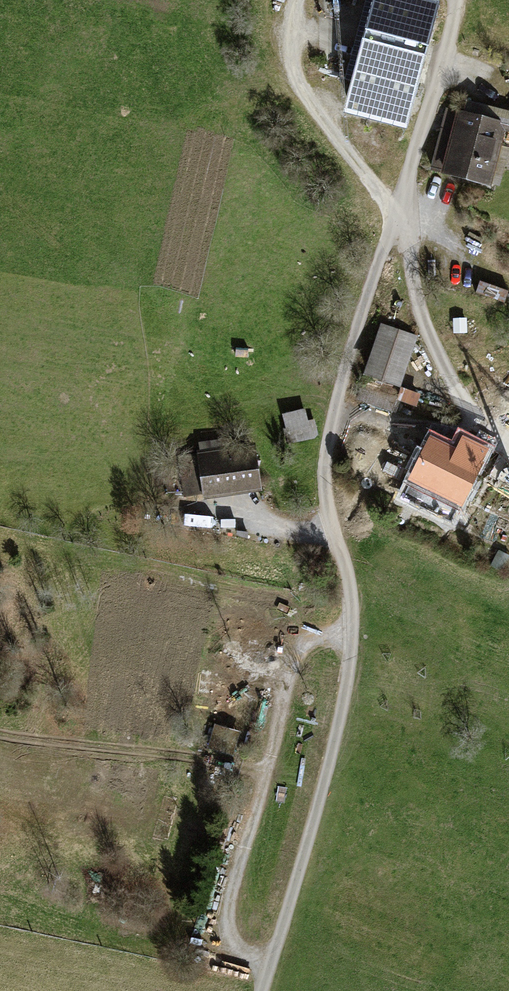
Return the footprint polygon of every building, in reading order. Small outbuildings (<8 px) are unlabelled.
[(403,0),(377,0),(348,104),(408,121),(439,10),(403,0)] [(446,107),(430,170),(494,186),(505,140),(508,141),(508,110),(506,122),(446,107)] [(449,314),(437,318),(442,331),(454,326),(449,314)] [(418,334),(382,324),(365,375),(399,387),(418,334)] [(484,414),(508,426),(508,388),(495,381),(480,412),(484,414)] [(306,408),(285,413),(292,444),(320,438),(315,420),(309,421),(306,408)] [(484,414),(477,429),(473,438),(495,449),(499,440),(501,435),(508,439),(508,426),(484,414)] [(473,438),(464,434),(458,446),(439,437),(422,471),(471,495),(495,449),(473,438)] [(252,446),(183,455),(188,503),(258,494),(252,446)] [(409,460),(382,451),(373,474),(400,484),(409,460)]
